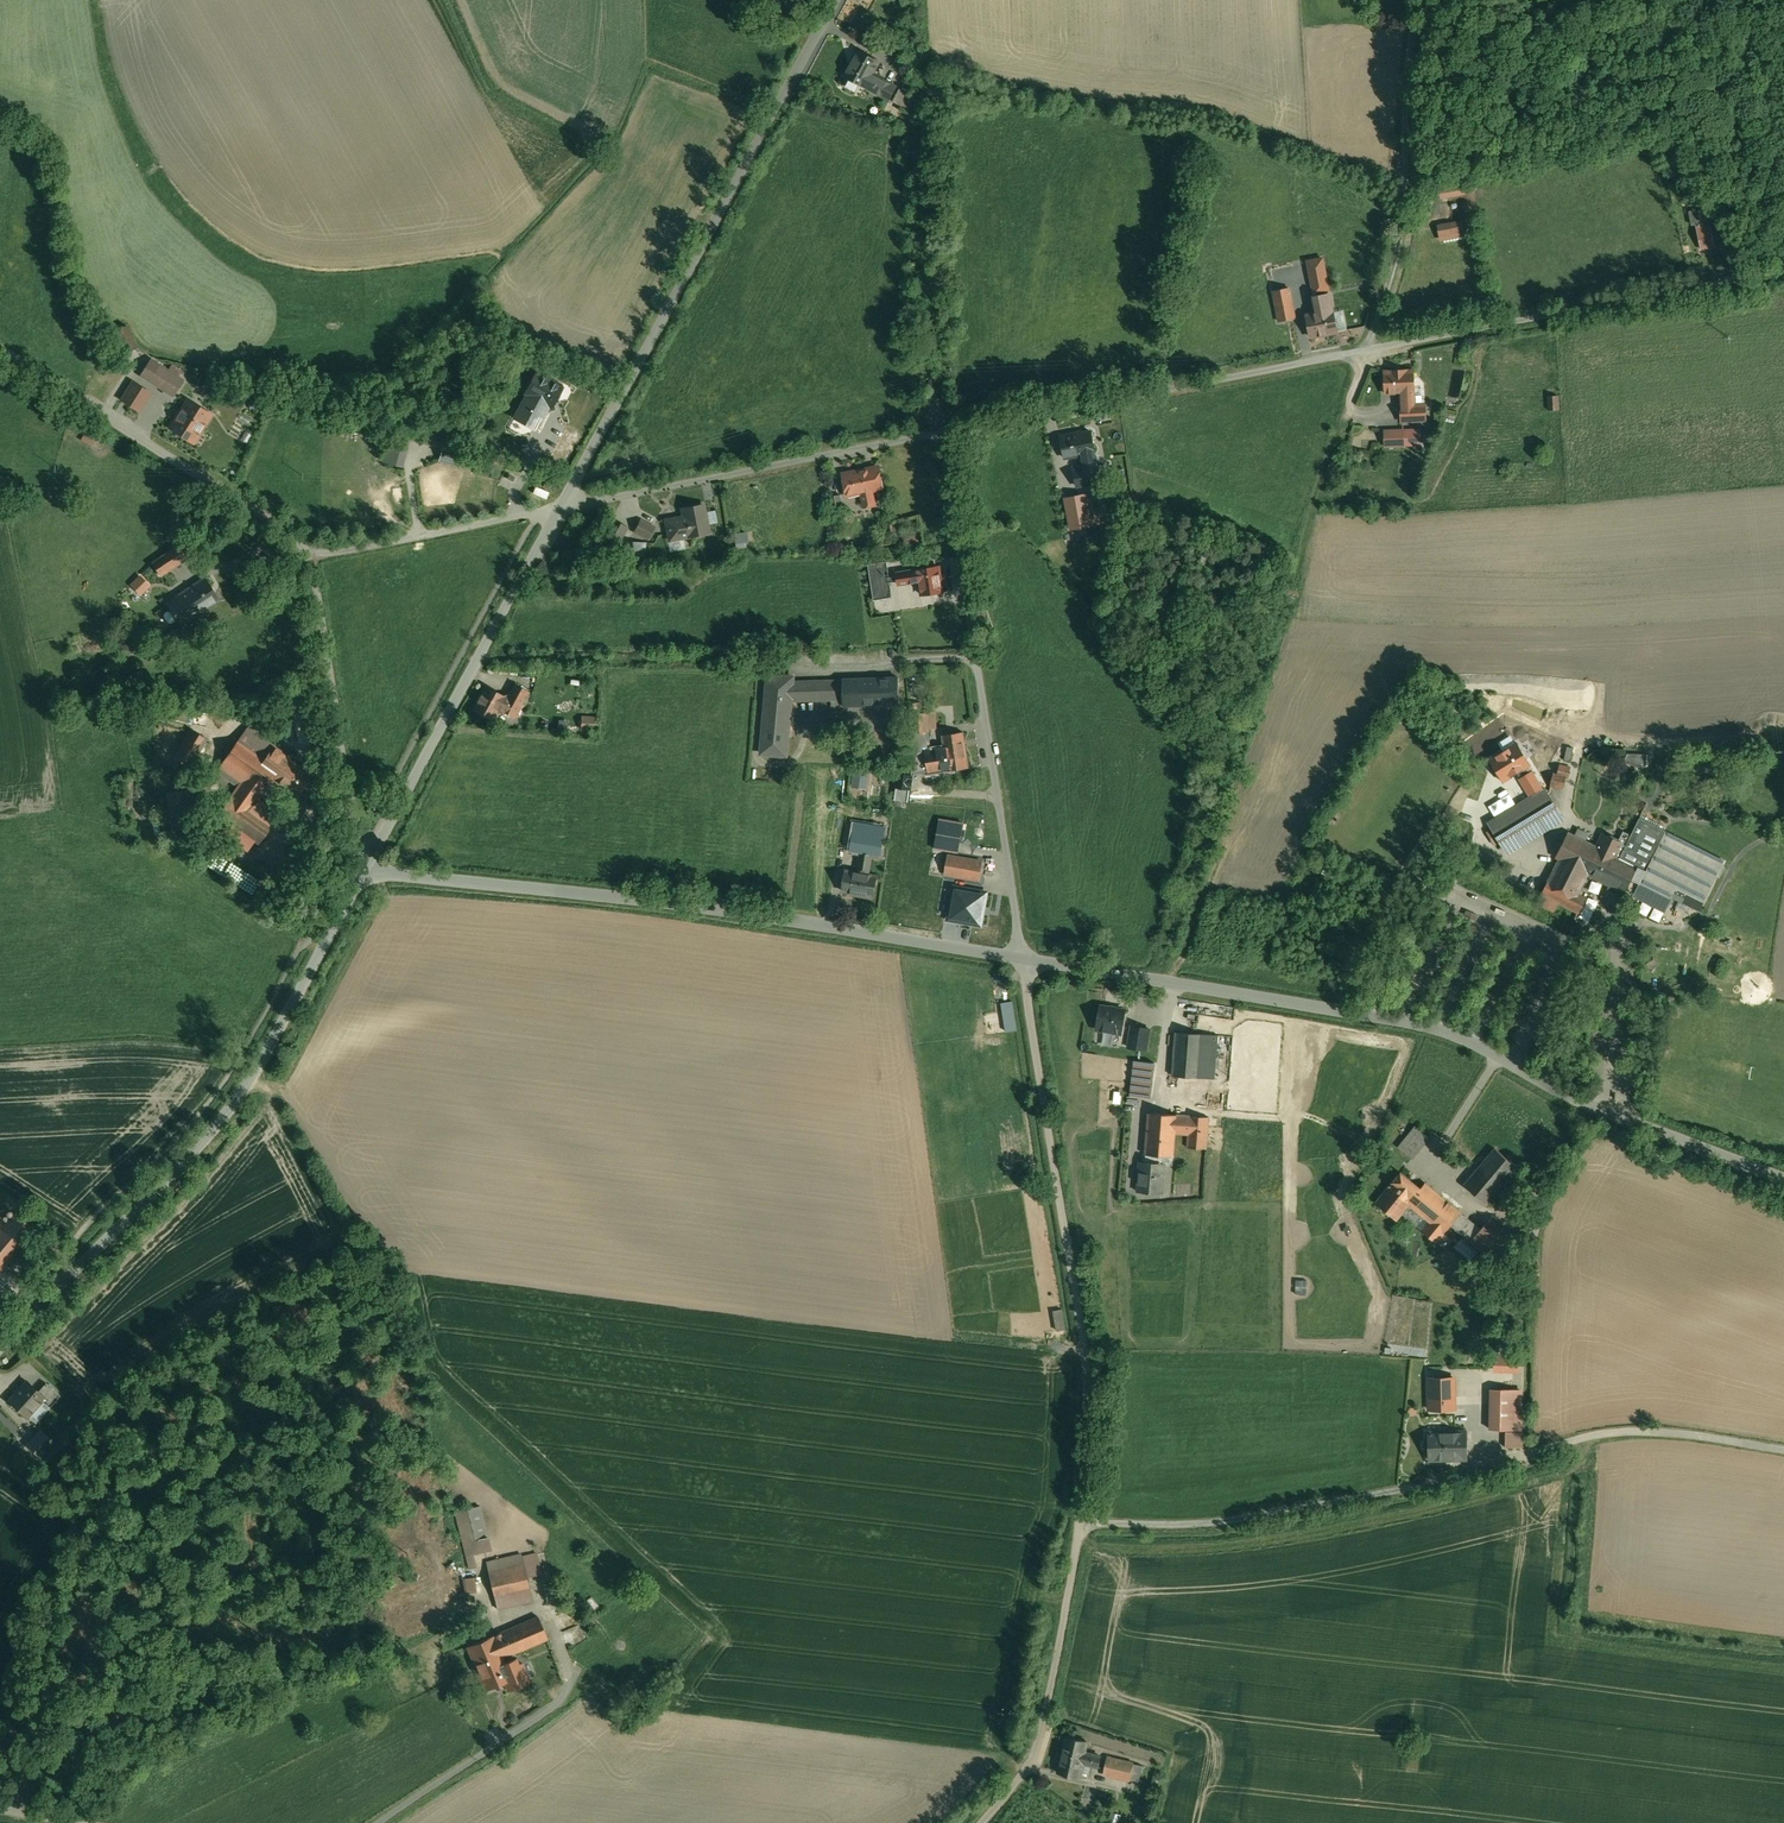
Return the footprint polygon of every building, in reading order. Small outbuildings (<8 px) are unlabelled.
[(896,87),(872,74),(879,61),(859,51),(845,76),(865,87),(865,86),(889,100),(896,87)] [(910,94),(900,89),(893,101),(903,107),(910,94)] [(1704,186),(1699,176),(1693,179),(1697,189),(1704,186)] [(1708,194),(1702,196),(1705,202),(1711,200),(1708,194)] [(1707,208),(1689,211),(1692,224),(1696,224),(1701,245),(1713,243),(1709,221),(1707,208)] [(1443,239),(1480,237),(1478,219),(1442,222),(1443,239)] [(1326,279),(1313,281),(1315,294),(1328,292),(1326,279)] [(1289,288),(1273,291),(1279,321),(1295,318),(1289,288)] [(1332,311),(1329,294),(1318,296),(1321,313),(1307,315),(1311,337),(1337,332),(1332,310),(1332,311)] [(184,380),(150,359),(140,375),(174,396),(184,380)] [(1413,370),(1385,371),(1386,393),(1400,393),(1401,405),(1414,404),(1414,392),(1413,370)] [(525,393),(528,395),(548,406),(552,408),(564,386),(553,380),(552,383),(536,374),(525,393)] [(218,379),(212,375),(206,384),(213,388),(218,379)] [(150,393),(133,382),(122,400),(139,411),(150,393)] [(528,395),(516,418),(535,429),(548,406),(528,395)] [(1558,395),(1548,396),(1549,410),(1559,410),(1558,395)] [(211,414),(188,400),(170,428),(190,441),(195,432),(200,431),(211,414)] [(1414,404),(1401,405),(1402,421),(1425,420),(1425,404),(1414,404)] [(89,427),(82,440),(95,447),(102,434),(89,427)] [(445,433),(428,428),(425,438),(443,443),(445,433)] [(1404,445),(1403,430),(1384,430),(1385,446),(1404,445)] [(1091,431),(1073,435),(1073,434),(1061,436),(1065,458),(1084,454),(1094,452),(1095,452),(1091,431)] [(407,466),(413,439),(392,435),(387,462),(407,466)] [(478,457),(443,447),(440,459),(474,469),(478,457)] [(1094,452),(1084,454),(1086,468),(1087,468),(1090,483),(1100,481),(1097,466),(1094,452)] [(878,467),(843,474),(847,495),(861,492),(864,507),(875,504),(872,490),(883,488),(878,467)] [(1086,468),(1074,470),(1077,486),(1090,483),(1087,468),(1086,468)] [(551,482),(544,480),(543,483),(542,486),(548,488),(549,485),(551,482)] [(1090,493),(1066,497),(1072,530),(1096,525),(1092,507),(1090,493)] [(840,494),(830,496),(832,511),(842,510),(840,494)] [(672,538),(709,531),(704,504),(683,509),(684,517),(668,520),(672,538)] [(1100,505),(1092,507),(1096,525),(1103,524),(1100,505)] [(636,530),(651,540),(660,527),(644,517),(636,530)] [(737,532),(739,547),(751,546),(750,531),(737,532)] [(923,546),(922,536),(907,537),(908,548),(923,546)] [(179,544),(152,562),(160,575),(188,557),(179,544)] [(891,562),(878,564),(880,577),(893,575),(891,562)] [(939,566),(918,569),(918,570),(897,573),(898,584),(919,581),(922,595),(942,591),(939,566)] [(149,585),(141,576),(132,585),(140,593),(149,585)] [(204,578),(168,602),(183,624),(219,600),(204,578)] [(175,629),(160,638),(167,650),(182,640),(175,629)] [(793,677),(769,674),(762,753),(787,755),(791,700),(843,699),(844,706),(899,704),(899,677),(843,679),(843,680),(793,682),(793,677)] [(528,692),(514,684),(508,694),(509,694),(511,699),(510,700),(520,706),(528,692)] [(504,696),(486,686),(481,695),(478,701),(473,709),(492,719),(498,708),(514,717),(520,706),(510,700),(511,699),(509,694),(508,694),(504,696)] [(935,711),(912,713),(912,731),(913,732),(923,731),(929,731),(929,728),(936,728),(935,711)] [(602,729),(602,715),(585,715),(584,729),(602,729)] [(290,757),(247,727),(216,770),(238,786),(232,795),(251,809),(251,808),(272,778),(274,779),(289,758),(290,757)] [(191,728),(173,756),(189,767),(207,739),(191,728)] [(923,731),(913,732),(912,731),(910,731),(910,742),(916,742),(924,742),(923,731)] [(963,731),(942,735),(944,747),(925,750),(929,773),(947,770),(948,770),(969,767),(963,731)] [(1635,753),(1628,753),(1625,759),(1635,766),(1635,753)] [(1649,754),(1635,753),(1635,766),(1649,767),(1649,754)] [(289,758),(274,779),(297,796),(312,774),(289,758)] [(1560,765),(1558,774),(1554,773),(1551,785),(1563,788),(1565,776),(1567,777),(1569,767),(1560,765)] [(856,788),(871,788),(872,772),(856,771),(856,788)] [(912,775),(898,773),(896,787),(910,789),(912,775)] [(1527,798),(1539,791),(1535,784),(1523,790),(1527,798)] [(1461,801),(1467,791),(1462,788),(1456,798),(1461,801)] [(190,789),(166,793),(173,837),(197,833),(190,789)] [(1548,794),(1518,812),(1514,806),(1500,815),(1503,822),(1492,828),(1505,848),(1561,814),(1548,794)] [(251,809),(232,795),(218,814),(225,819),(251,838),(258,843),(272,824),(251,808),(251,809)] [(251,838),(225,819),(220,825),(246,844),(251,838)] [(885,827),(855,822),(851,849),(861,851),(872,853),(880,855),(885,827)] [(963,828),(956,828),(955,854),(962,855),(963,828)] [(1597,846),(1585,840),(1589,833),(1578,828),(1575,835),(1568,831),(1562,845),(1565,846),(1566,843),(1592,856),(1597,846)] [(1592,856),(1566,843),(1565,846),(1562,845),(1555,857),(1559,859),(1572,865),(1577,868),(1574,874),(1586,880),(1589,874),(1625,892),(1626,891),(1664,910),(1672,896),(1700,910),(1725,860),(1666,831),(1660,843),(1634,830),(1631,835),(1623,831),(1618,841),(1603,833),(1597,846),(1592,856)] [(872,853),(861,851),(857,872),(869,874),(872,853)] [(967,858),(948,855),(945,874),(961,876),(964,877),(967,858)] [(983,861),(967,858),(964,877),(973,878),(980,880),(983,861)] [(1572,865),(1559,859),(1537,903),(1554,912),(1559,902),(1580,913),(1587,898),(1578,894),(1586,880),(1574,874),(1577,868),(1572,865)] [(857,872),(845,870),(842,890),(855,892),(856,893),(856,894),(856,895),(873,898),(877,876),(869,874),(857,872)] [(964,877),(961,876),(958,891),(954,912),(980,917),(984,896),(970,893),(973,878),(964,877)] [(1540,878),(1534,891),(1540,894),(1547,881),(1540,878)] [(1015,1000),(1005,1002),(1009,1031),(1019,1030),(1015,1000)] [(1121,1033),(1125,1010),(1101,1006),(1097,1029),(1103,1030),(1105,1033),(1112,1034),(1115,1032),(1121,1033)] [(1203,1034),(1175,1032),(1172,1075),(1199,1077),(1203,1034)] [(1218,1035),(1203,1034),(1199,1077),(1215,1079),(1218,1035)] [(1155,1062),(1135,1060),(1131,1096),(1141,1097),(1150,1099),(1155,1062)] [(1131,1096),(1128,1096),(1127,1103),(1140,1104),(1141,1097),(1131,1096)] [(1209,1117),(1149,1112),(1148,1132),(1156,1133),(1167,1134),(1167,1131),(1175,1132),(1175,1133),(1189,1134),(1188,1147),(1206,1149),(1209,1117)] [(1430,1137),(1416,1126),(1399,1147),(1413,1159),(1430,1137)] [(1156,1133),(1148,1132),(1146,1154),(1165,1156),(1173,1156),(1175,1133),(1175,1132),(1167,1131),(1167,1134),(1156,1133)] [(1496,1149),(1464,1185),(1486,1204),(1503,1184),(1511,1191),(1526,1174),(1496,1149)] [(1165,1156),(1146,1154),(1145,1162),(1141,1162),(1138,1191),(1151,1192),(1152,1189),(1162,1190),(1165,1156)] [(1421,1188),(1401,1172),(1376,1202),(1397,1219),(1409,1204),(1421,1189),(1421,1188)] [(1461,1212),(1425,1183),(1421,1188),(1421,1189),(1409,1204),(1430,1222),(1422,1231),(1436,1242),(1461,1212)] [(34,1229),(15,1213),(0,1231),(0,1270),(34,1229)] [(1519,1244),(1489,1219),(1471,1240),(1501,1265),(1519,1244)] [(1065,1319),(1059,1321),(1062,1329),(1067,1327),(1065,1319)] [(27,1380),(10,1400),(27,1416),(42,1400),(45,1396),(38,1391),(27,1380)] [(60,1395),(46,1382),(38,1391),(45,1396),(42,1400),(50,1407),(60,1395)] [(1516,1389),(1491,1388),(1490,1429),(1515,1430),(1516,1389)] [(1454,1392),(1441,1392),(1441,1391),(1428,1391),(1428,1421),(1465,1420),(1465,1403),(1454,1403),(1454,1392)] [(55,1442),(40,1430),(27,1445),(41,1456),(55,1442)] [(1466,1431),(1429,1432),(1429,1460),(1467,1459),(1466,1431)] [(1522,1432),(1506,1431),(1505,1447),(1522,1447),(1522,1432)] [(55,1442),(41,1456),(47,1460),(60,1446),(55,1442)] [(36,1470),(28,1481),(33,1485),(42,1474),(36,1470)] [(480,1506),(458,1511),(469,1555),(478,1553),(478,1552),(490,1549),(480,1506)] [(522,1554),(487,1563),(491,1581),(499,1580),(498,1578),(526,1572),(527,1577),(542,1573),(537,1553),(522,1557),(522,1554)] [(526,1572),(498,1578),(499,1580),(491,1581),(497,1609),(532,1601),(527,1577),(526,1572)] [(494,1635),(468,1646),(467,1646),(478,1673),(485,1690),(486,1689),(504,1682),(508,1690),(529,1681),(529,1682),(530,1681),(522,1662),(521,1662),(521,1663),(518,1664),(515,1658),(505,1662),(503,1656),(547,1637),(538,1616),(494,1635)] [(534,1706),(530,1700),(525,1704),(530,1709),(534,1706)] [(1087,1741),(1066,1736),(1058,1772),(1079,1777),(1082,1763),(1091,1765),(1093,1754),(1085,1752),(1087,1741)] [(1101,1756),(1093,1754),(1091,1765),(1098,1767),(1101,1756)] [(1116,1759),(1107,1757),(1103,1774),(1113,1776),(1116,1759)] [(1134,1763),(1116,1759),(1113,1776),(1130,1780),(1134,1763)]
